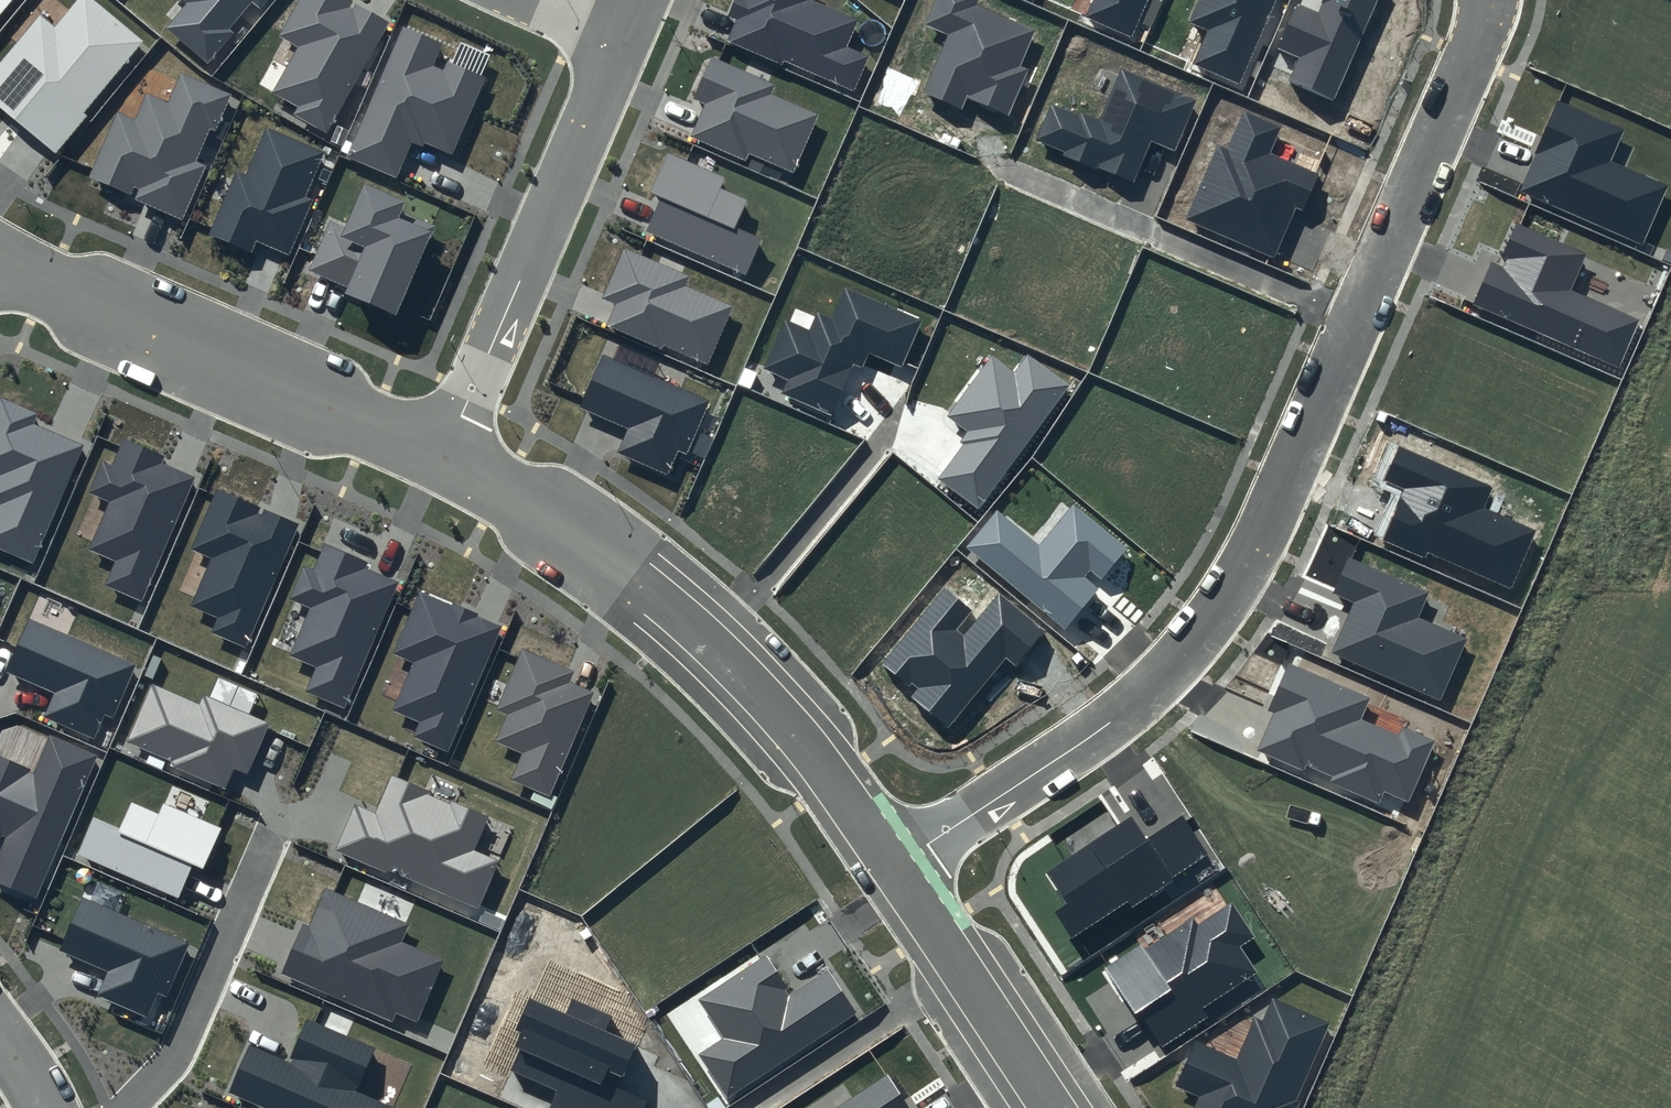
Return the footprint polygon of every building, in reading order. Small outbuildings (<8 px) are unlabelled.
[(94,0),(77,0),(54,27),(41,16),(0,65),(0,108),(55,153),(87,116),(83,112),(143,40),(94,0)] [(13,0),(0,0),(0,15),(13,0)] [(185,3),(164,28),(207,63),(233,32),(229,29),(253,0),(181,0),(185,3)] [(348,0),(299,0),(280,35),(299,45),(273,92),(296,104),(291,114),(328,134),(389,22),(348,0)] [(730,16),(737,19),(727,42),(783,66),(785,61),(854,91),(869,56),(845,46),(857,20),(811,0),(737,0),(730,16)] [(925,25),(947,34),(921,92),(962,110),(967,98),(1006,116),(1027,69),(1019,65),(1035,30),(976,4),(978,0),(936,0),(925,25)] [(1086,17),(1132,37),(1148,0),(1093,0),(1086,17)] [(1189,21),(1208,29),(1193,64),(1239,84),(1275,0),(1198,0),(1189,21)] [(1318,13),(1297,3),(1277,48),(1299,58),(1289,81),(1333,101),(1378,0),(1323,0),(1318,13)] [(443,44),(402,26),(347,156),(396,177),(411,141),(451,158),(486,76),(446,59),(441,70),(433,67),(443,44)] [(774,85),(711,58),(693,99),(704,104),(689,137),(747,162),(750,155),(794,173),(819,115),(770,93),(774,85)] [(1195,100),(1121,69),(1098,124),(1052,105),(1036,142),(1134,183),(1152,142),(1174,151),(1195,100)] [(230,95),(180,74),(168,103),(148,94),(136,121),(117,112),(88,178),(132,196),(135,189),(138,190),(134,199),(181,219),(204,165),(195,161),(209,128),(214,131),(230,95)] [(1624,129),(1557,100),(1518,191),(1643,244),(1668,185),(1611,161),(1624,129)] [(1280,128),(1243,112),(1227,149),(1217,145),(1185,219),(1275,258),(1296,208),(1301,211),(1317,174),(1269,153),(1280,128)] [(323,151),(265,127),(245,174),(236,170),(209,235),(252,253),(257,242),(291,256),(314,201),(304,197),(323,151)] [(725,177),(667,152),(650,193),(661,198),(646,230),(745,274),(761,239),(735,228),(747,200),(721,188),(725,177)] [(404,200),(364,183),(345,227),(331,221),(309,271),(346,286),(343,294),(395,317),(435,227),(399,211),(404,200)] [(1586,253),(1516,222),(1501,257),(1508,260),(1504,268),(1492,263),(1474,305),(1619,368),(1640,320),(1570,289),(1586,253)] [(687,276),(624,249),(603,298),(615,303),(605,325),(662,349),(664,345),(709,364),(733,307),(683,285),(687,276)] [(922,319),(844,286),(831,316),(817,310),(809,329),(784,319),(763,369),(787,379),(782,393),(830,414),(852,362),(861,366),(867,352),(902,367),(922,319)] [(1072,384),(1027,351),(1013,370),(992,354),(946,416),(967,432),(960,441),(964,445),(939,479),(980,509),(1072,384)] [(709,401),(601,354),(578,408),(628,429),(618,452),(667,474),(677,450),(686,454),(709,401)] [(0,398),(0,548),(33,562),(83,445),(33,424),(38,414),(0,398)] [(165,456),(123,438),(111,465),(103,461),(90,492),(111,501),(91,549),(116,560),(105,585),(142,601),(194,477),(162,463),(165,456)] [(1493,487),(1399,446),(1383,481),(1404,490),(1382,539),(1425,558),(1428,552),(1511,589),(1537,530),(1484,507),(1493,487)] [(299,525),(216,489),(191,549),(211,558),(190,606),(218,618),(211,634),(245,648),(299,525)] [(1128,548),(1073,503),(1038,544),(996,509),(964,547),(1065,631),(1099,589),(1084,577),(1089,570),(1101,580),(1128,548)] [(368,561),(323,542),(312,569),(304,566),(289,599),(309,608),(289,656),(317,667),(306,691),(345,708),(398,583),(365,569),(368,561)] [(1429,591),(1348,556),(1332,593),(1354,603),(1332,654),(1439,700),(1466,640),(1417,618),(1429,591)] [(972,610),(945,588),(881,664),(909,687),(912,683),(918,688),(910,697),(948,729),(1006,659),(1015,667),(1045,632),(999,593),(963,636),(955,630),(972,610)] [(502,626),(419,591),(392,653),(413,662),(393,710),(420,721),(414,737),(448,751),(502,626)] [(137,664),(28,617),(5,671),(55,693),(44,717),(94,738),(104,715),(113,718),(137,664)] [(575,671),(521,648),(494,710),(507,716),(496,742),(523,754),(512,779),(548,794),(592,692),(570,683),(575,671)] [(1370,699),(1288,664),(1268,710),(1274,713),(1257,752),(1304,772),(1307,767),(1332,777),(1330,781),(1379,802),(1384,791),(1408,802),(1436,739),(1401,724),(1397,733),(1362,717),(1370,699)] [(268,723),(203,695),(199,705),(151,684),(126,744),(227,787),(235,770),(246,775),(268,723)] [(49,735),(34,771),(0,757),(0,836),(4,838),(0,848),(0,883),(36,898),(97,755),(49,735)] [(488,817),(391,775),(374,812),(356,805),(336,849),(476,910),(498,862),(473,851),(488,817)] [(221,828),(162,802),(157,814),(130,803),(119,829),(93,818),(77,853),(178,897),(193,864),(204,868),(221,828)] [(1131,819),(1047,874),(1067,904),(1055,912),(1072,937),(1127,901),(1132,909),(1210,857),(1182,816),(1145,840),(1131,819)] [(410,924),(325,887),(308,926),(302,923),(281,973),(390,1020),(394,1010),(417,1020),(443,960),(402,942),(410,924)] [(189,943),(83,897),(59,951),(107,972),(96,997),(147,1019),(158,993),(166,996),(189,943)] [(1145,950),(1141,944),(1104,969),(1134,1014),(1138,1011),(1163,1048),(1209,1017),(1203,1009),(1258,973),(1241,948),(1255,938),(1231,903),(1198,925),(1193,918),(1145,950)] [(858,1014),(829,969),(791,994),(766,956),(698,1000),(724,1040),(700,1055),(728,1098),(858,1014)] [(564,1012),(529,996),(515,1027),(522,1030),(514,1046),(520,1049),(511,1068),(560,1090),(551,1107),(552,1107),(646,1107),(650,1099),(619,1085),(637,1045),(606,1030),(613,1016),(572,996),(564,1012)] [(1272,1000),(1263,1022),(1256,1019),(1238,1061),(1193,1042),(1174,1084),(1199,1095),(1193,1107),(1298,1107),(1300,1102),(1295,1100),(1327,1023),(1272,1000)] [(306,1019),(287,1062),(249,1045),(228,1093),(262,1107),(391,1107),(392,1106),(356,1091),(374,1048),(306,1019)] [(887,1072),(833,1107),(911,1107),(887,1072)]
